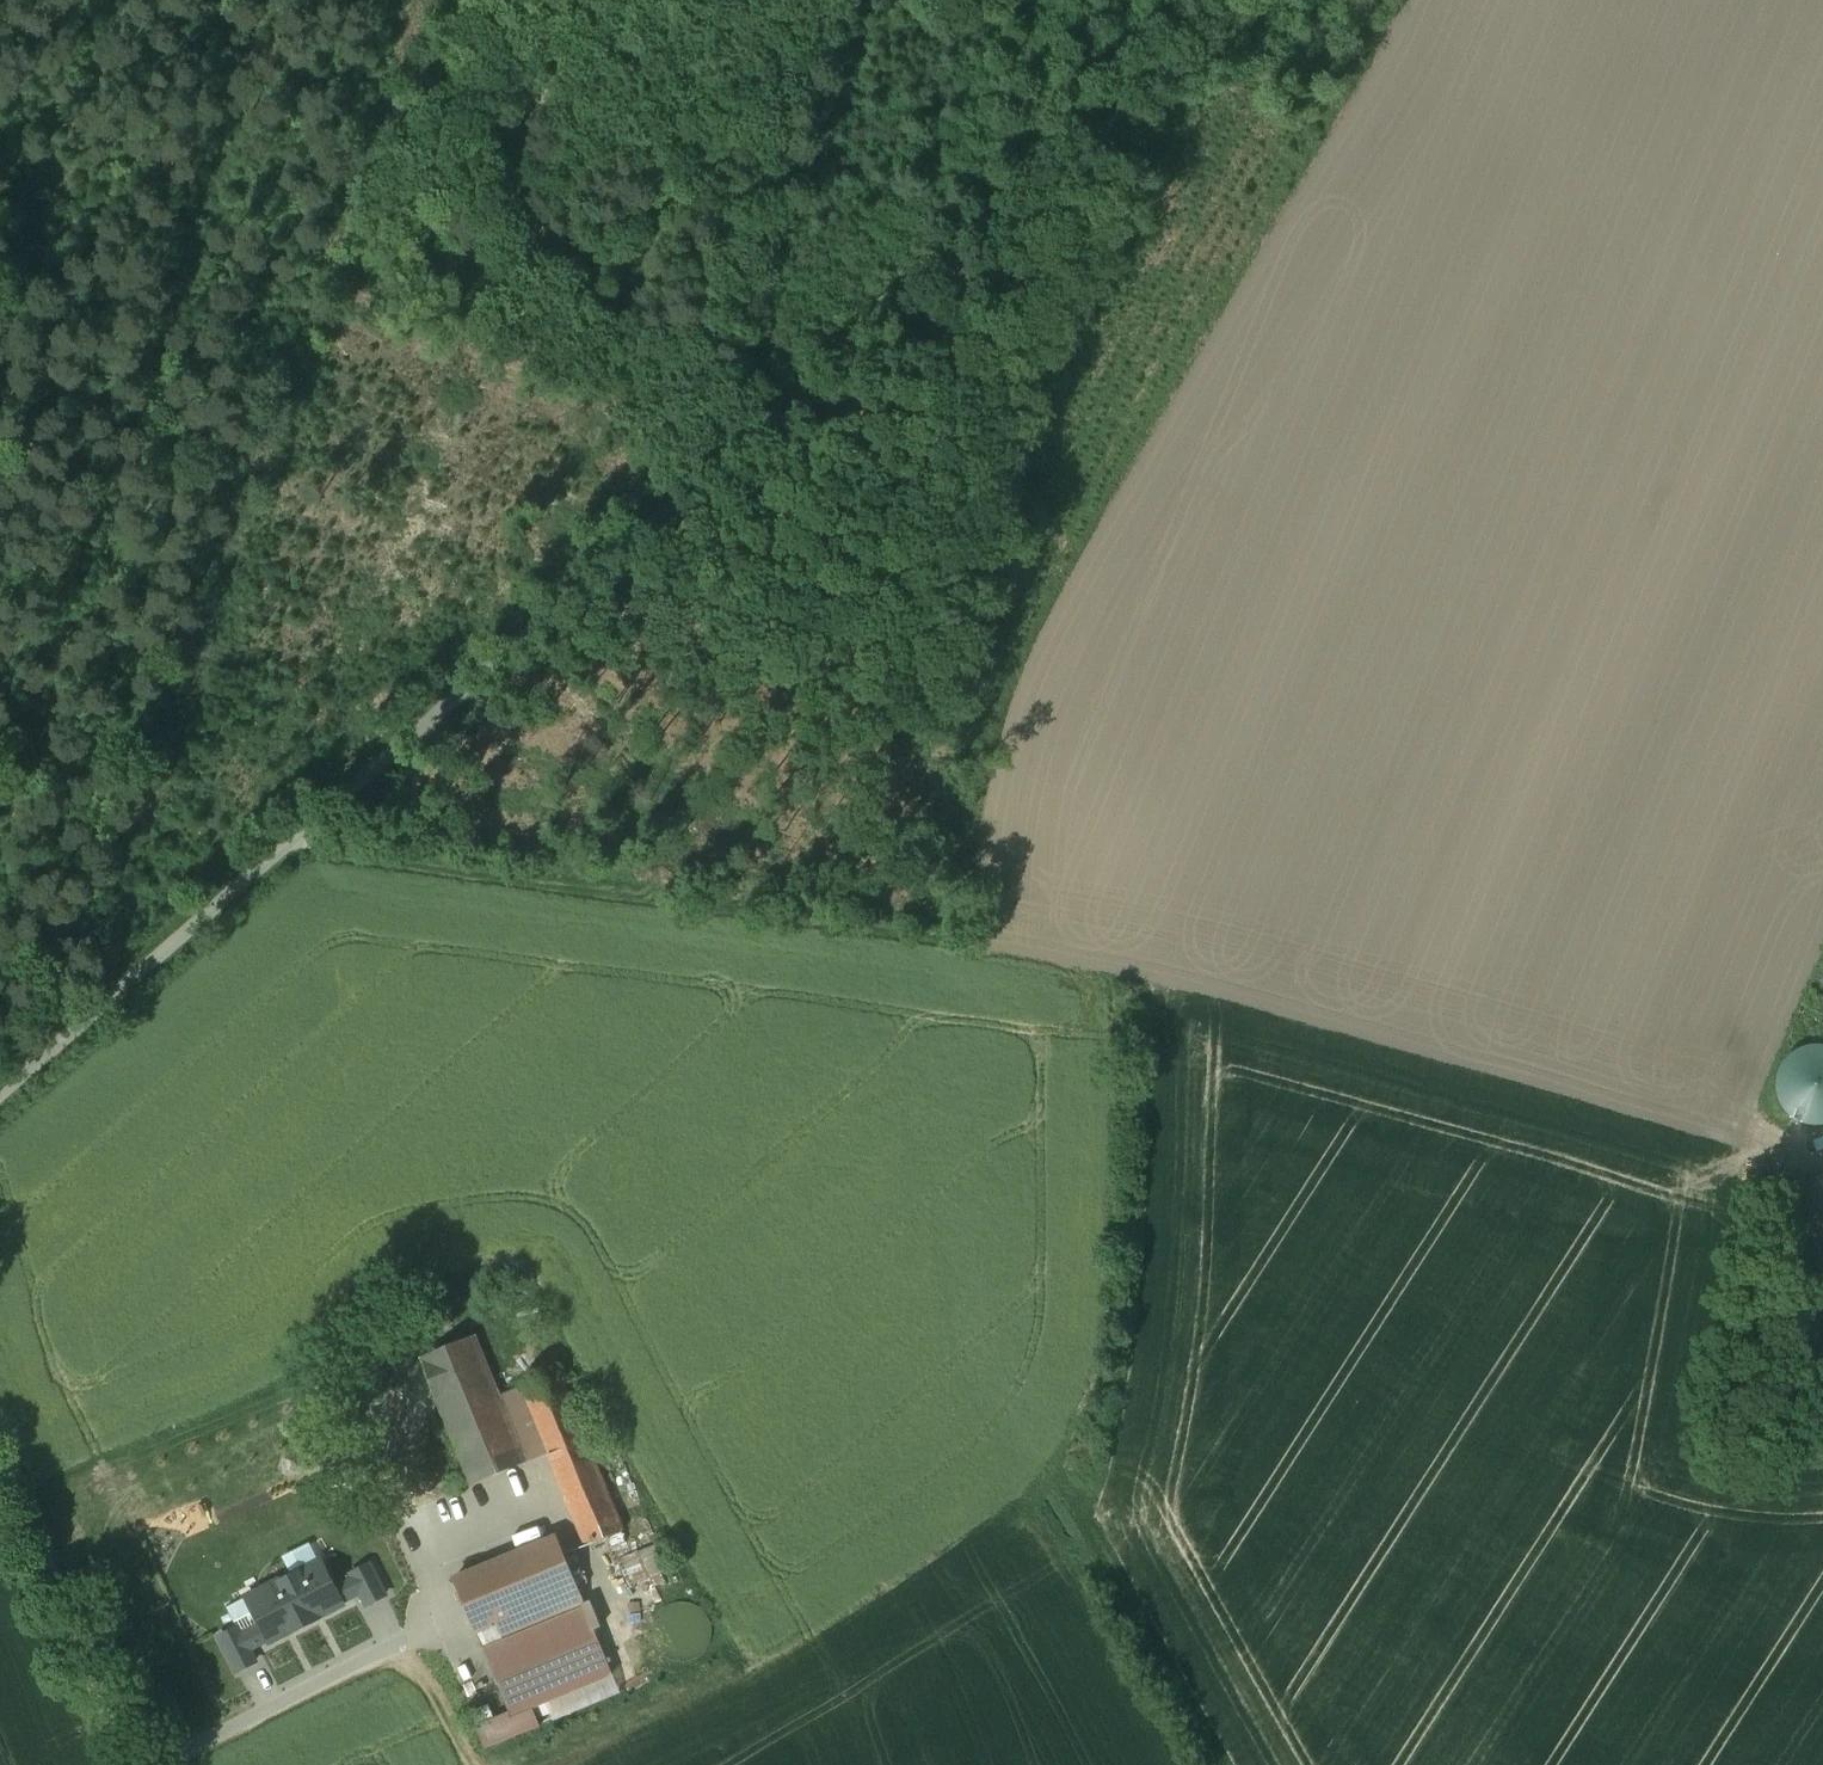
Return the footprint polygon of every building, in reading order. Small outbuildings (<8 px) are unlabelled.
[(1820,1059),(1809,1061),(1804,1064),(1796,1072),(1793,1079),(1790,1090),(1792,1100),(1797,1110),(1805,1118),(1815,1122),(1822,1123),(1822,1059),(1820,1059)] [(1793,1178),(1822,1267),(1822,1168),(1793,1178)] [(406,1375),(418,1410),(441,1400),(480,1492),(553,1461),(594,1556),(637,1538),(568,1376),(511,1400),(487,1343),(406,1375)] [(369,1447),(425,1427),(418,1410),(406,1375),(351,1395),(369,1447)] [(563,1541),(461,1584),(519,1722),(621,1680),(563,1541)]
